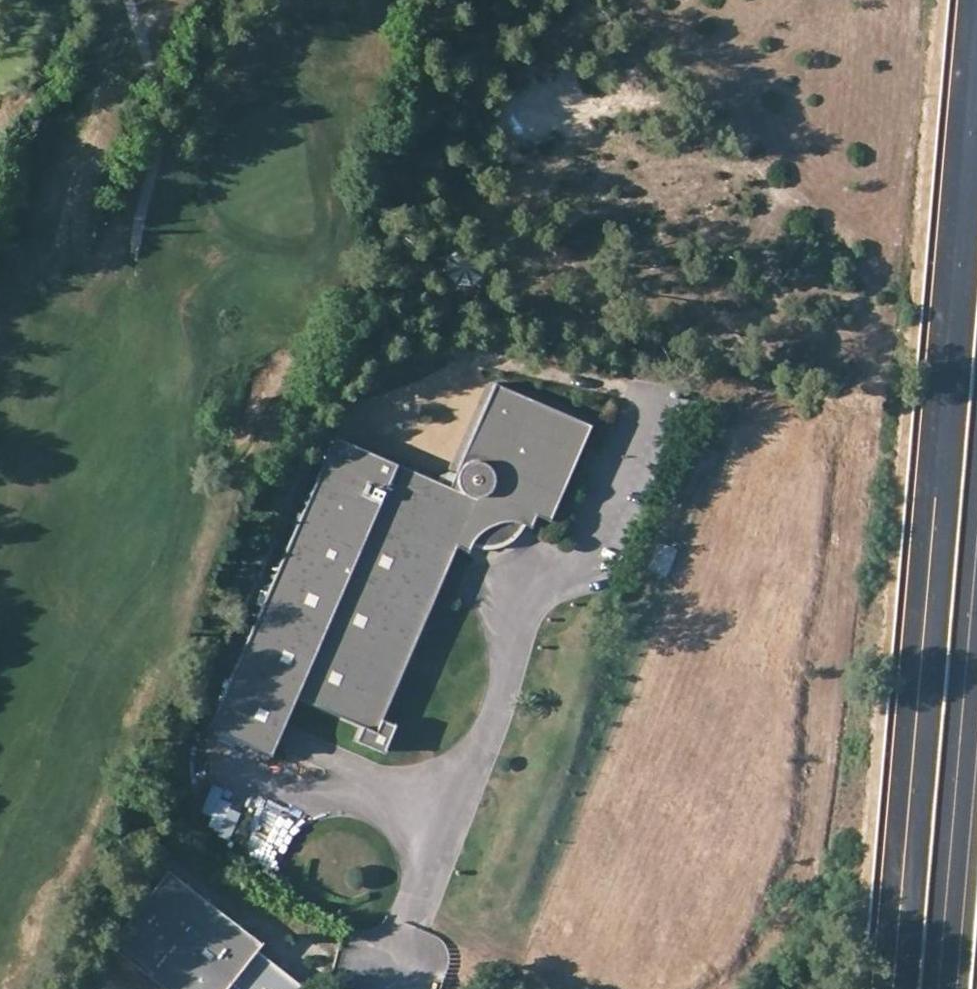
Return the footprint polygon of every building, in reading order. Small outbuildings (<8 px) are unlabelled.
[(334,434),(207,725),(268,752),(293,696),(360,724),(354,738),(382,750),(394,723),(380,716),(455,545),(467,550),(469,545),(472,539),(475,535),(479,531),(484,527),(489,524),(495,522),(502,521),(506,520),(510,520),(515,521),(519,522),(522,523),(529,525),(534,513),(547,519),(589,422),(493,380),(449,483),(334,434)] [(521,524),(522,523),(519,522),(515,521),(510,520),(506,520),(502,521),(495,522),(489,524),(484,527),(479,531),(475,535),(472,539),(469,545),(470,545),(471,545),(472,546),(474,546),(476,547),(478,547),(480,547),(483,548),(486,548),(490,547),(492,547),(495,546),(499,545),(501,544),(504,543),(506,542),(508,540),(509,539),(511,538),(512,537),(514,535),(515,534),(517,532),(517,531),(518,530),(519,529),(520,528),(521,526),(521,524)] [(661,542),(649,568),(666,577),(679,550),(661,542)] [(193,810),(225,836),(244,813),(213,787),(193,810)] [(168,868),(109,942),(169,988),(301,988),(302,984),(256,947),(261,941),(168,868)]
